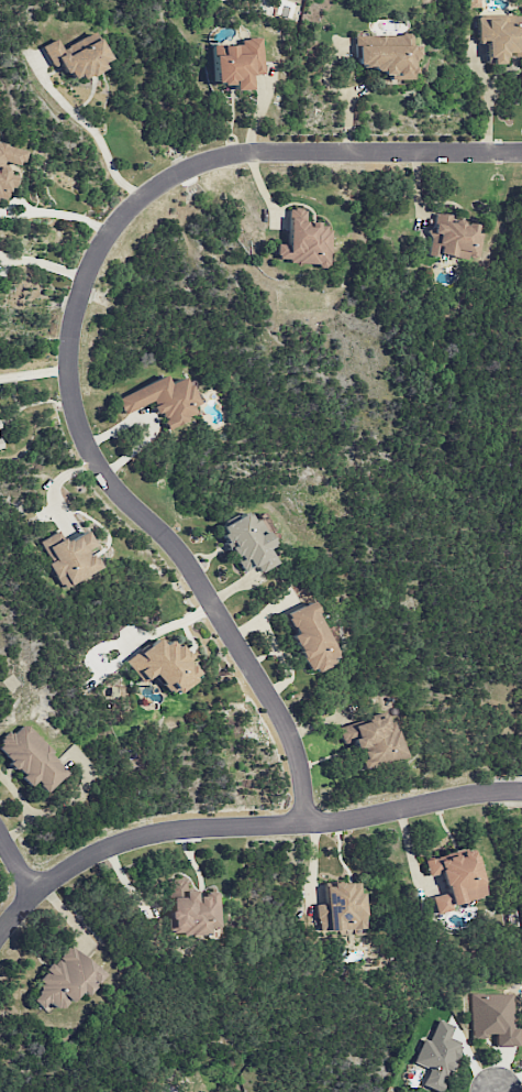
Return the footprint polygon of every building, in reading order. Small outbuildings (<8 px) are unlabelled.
[(499,23),(498,18),(477,18),(477,41),(485,40),(485,64),(504,64),(504,56),(521,55),(521,22),(499,23)] [(354,36),(355,70),(387,69),(388,80),(411,79),(411,58),(419,57),(419,46),(410,46),(410,35),(354,36)] [(261,38),(240,39),(240,45),(213,45),(214,85),(232,84),(233,90),(250,90),(250,75),(262,74),(261,38)] [(109,63),(97,39),(65,54),(57,39),(42,46),(52,67),(60,63),(70,82),(109,63)] [(0,144),(0,199),(4,199),(7,187),(12,186),(14,177),(9,176),(8,164),(22,163),(25,151),(0,144)] [(305,223),(305,209),(289,208),(287,244),(276,244),(276,263),(328,264),(329,224),(305,223)] [(477,261),(482,233),(475,232),(476,224),(451,220),(452,216),(435,213),(433,229),(430,228),(426,252),(477,261)] [(116,397),(123,414),(154,401),(165,429),(194,417),(190,406),(200,402),(194,387),(187,390),(182,377),(167,383),(164,377),(116,397)] [(275,563),(267,549),(271,547),(256,518),(252,521),(247,512),(218,527),(241,572),(255,565),(259,572),(275,563)] [(98,569),(87,549),(92,546),(84,531),(63,542),(57,531),(36,542),(62,589),(98,569)] [(308,676),(336,664),(310,602),(283,614),(292,634),(291,635),(308,676)] [(125,661),(141,683),(153,674),(169,697),(198,676),(172,638),(162,645),(157,638),(125,661)] [(402,759),(387,712),(337,728),(343,744),(352,742),(355,751),(354,751),(361,772),(402,759)] [(68,772),(25,724),(13,734),(11,732),(0,742),(0,752),(30,786),(35,782),(45,793),(68,772)] [(425,860),(428,876),(440,873),(445,894),(431,897),(435,914),(451,910),(450,904),(482,897),(471,849),(425,860)] [(217,928),(216,892),(205,893),(205,897),(194,898),(194,891),(182,891),(182,879),(168,880),(170,935),(208,934),(208,928),(217,928)] [(362,929),(361,882),(323,883),(324,904),(316,904),(316,930),(362,929)] [(103,974),(68,944),(38,981),(43,986),(31,1000),(43,1010),(49,1002),(59,1011),(69,999),(72,1002),(80,992),(85,996),(103,974)] [(512,1028),(511,993),(471,994),(472,1039),(486,1038),(486,1035),(495,1034),(495,1046),(517,1046),(517,1028),(512,1028)] [(428,1069),(421,1086),(437,1091),(440,1091),(459,1042),(448,1038),(453,1026),(437,1020),(429,1041),(422,1039),(413,1063),(428,1069)]
